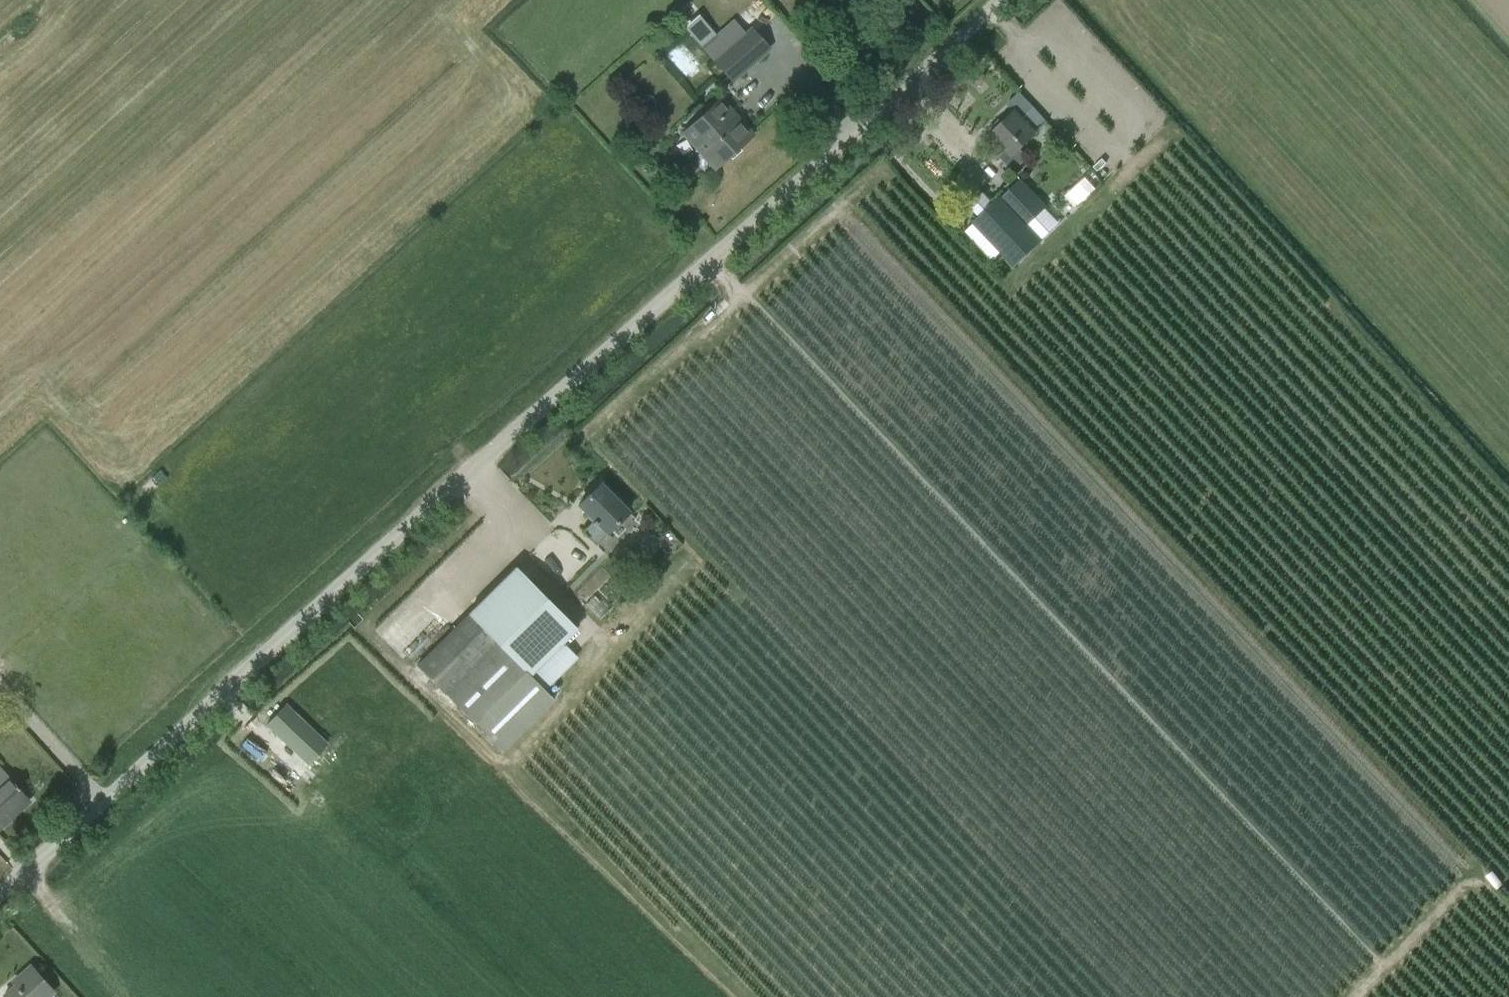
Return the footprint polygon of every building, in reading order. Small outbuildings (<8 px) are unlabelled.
[(727,49),(713,62),(731,82),(767,49),(749,29),(727,49)] [(702,50),(713,62),(727,49),(716,37),(702,50)] [(1012,172),(1027,159),(1019,149),(1049,122),(1021,91),(1008,102),(1015,110),(991,132),(1006,149),(997,156),(1012,172)] [(700,154),(713,168),(750,135),(719,100),(690,126),(709,146),(700,154)] [(1075,202),(1096,186),(1088,176),(1067,192),(1075,202)] [(1025,225),(1045,206),(1020,180),(1000,199),(999,198),(973,222),(1014,266),(1040,242),(1025,225)] [(594,544),(627,511),(599,483),(577,505),(593,520),(582,531),(594,544)] [(610,554),(632,532),(621,521),(599,543),(610,554)] [(575,628),(515,567),(417,665),(502,751),(554,699),(529,674),(575,628)] [(409,593),(380,628),(396,641),(425,606),(409,593)] [(308,762),(326,743),(285,704),(268,723),(308,762)] [(29,800),(0,769),(0,827),(29,800)] [(53,990),(30,964),(18,975),(21,978),(4,994),(6,996),(45,996),(53,990)]
